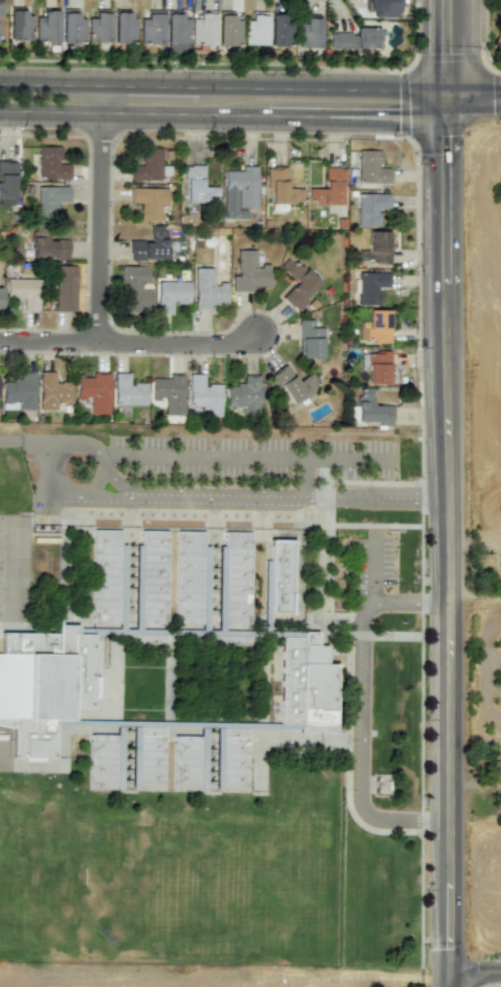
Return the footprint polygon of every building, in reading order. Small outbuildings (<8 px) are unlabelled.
[(398,16),(399,0),(367,0),(366,15),(398,16)] [(161,45),(162,10),(145,10),(145,18),(139,18),(138,44),(161,45)] [(31,12),(8,11),(8,40),(30,41),(31,12)] [(34,42),(57,42),(57,12),(34,12),(34,42)] [(112,43),(133,44),(134,12),(113,12),(112,43)] [(265,46),(266,12),(250,12),(250,21),(244,20),(243,45),(265,46)] [(60,44),(83,43),(83,14),(60,14),(60,44)] [(109,14),(86,14),(86,43),(109,43),(109,14)] [(165,53),(187,52),(187,14),(164,15),(165,53)] [(214,15),(191,14),(190,45),(213,45),(214,15)] [(270,15),(269,46),(291,46),(292,15),(270,15)] [(240,16),(217,16),(216,46),(239,46),(240,16)] [(321,18),(300,17),(298,48),(319,48),(321,18)] [(378,28),(355,27),(355,33),(329,32),(328,47),(377,49),(378,28)] [(69,179),(69,164),(58,164),(58,147),(37,146),(37,179),(69,179)] [(130,180),(161,180),(161,148),(140,148),(141,165),(130,165),(130,180)] [(389,183),(389,168),(379,168),(379,150),(358,150),(357,182),(389,183)] [(14,205),(15,162),(0,162),(0,205),(14,205)] [(185,202),(219,201),(218,186),(204,187),(203,165),(184,165),(185,202)] [(224,170),(222,219),(245,219),(246,208),(255,209),(257,166),(241,166),(240,171),(224,170)] [(285,167),(265,167),(265,188),(269,188),(269,204),(302,204),(302,188),(286,188),(285,167)] [(307,203),(341,204),(342,167),(324,167),(324,189),(307,188),(307,203)] [(69,202),(69,187),(37,186),(36,218),(58,218),(58,202),(69,202)] [(167,189),(130,188),(129,203),(139,203),(139,221),(160,222),(161,205),(167,206),(167,189)] [(389,211),(389,194),(357,193),(357,226),(379,227),(379,210),(389,211)] [(165,260),(166,226),(150,226),(150,241),(129,241),(128,259),(165,260)] [(31,230),(30,259),(67,259),(67,239),(47,239),(47,230),(31,230)] [(390,231),(366,231),(366,250),(357,249),(357,262),(389,263),(390,231)] [(256,250),(237,250),(237,276),(231,276),(232,291),(254,291),(254,286),(269,286),(269,265),(256,265),(256,250)] [(289,256),(279,266),(296,282),(281,298),(295,311),(306,301),(304,299),(318,284),(289,256)] [(75,266),(54,265),(53,311),(74,311),(75,266)] [(151,290),(140,289),(140,283),(147,283),(147,266),(121,266),(120,312),(151,312),(151,290)] [(193,309),(208,309),(208,305),(226,305),(227,284),(213,284),(213,268),(194,268),(193,309)] [(357,305),(378,305),(378,287),(388,288),(388,273),(357,272),(357,305)] [(5,300),(23,300),(23,310),(38,311),(38,279),(6,278),(5,300)] [(189,304),(190,282),(157,281),(156,313),(172,314),(173,303),(189,304)] [(389,342),(389,310),(367,310),(366,328),(357,328),(357,341),(389,342)] [(321,358),(322,327),(313,327),(313,320),(299,320),(298,358),(321,358)] [(389,351),(366,352),(366,384),(390,384),(389,351)] [(271,374),(289,405),(320,387),(311,373),(296,381),(286,364),(271,374)] [(2,381),(2,410),(35,409),(34,371),(19,372),(19,380),(2,381)] [(39,409),(56,409),(56,404),(72,404),(72,383),(54,382),(54,372),(39,371),(39,409)] [(76,378),(76,399),(90,399),(90,414),(109,414),(109,373),(91,372),(91,378),(76,378)] [(146,384),(129,383),(129,373),(114,373),(113,405),(146,405),(146,384)] [(151,378),(150,399),(164,400),(163,415),(183,415),(184,374),(168,374),(168,379),(151,378)] [(203,374),(188,374),(187,406),(201,406),(201,416),(220,416),(221,385),(203,384),(203,374)] [(226,384),(226,408),(242,408),(242,414),(258,414),(259,375),(243,375),(243,385),(226,384)] [(355,421),(377,422),(377,426),(392,426),(392,406),(371,405),(372,388),(356,388),(355,421)] [(90,531),(116,532),(116,625),(90,625),(90,531)] [(138,532),(164,532),(164,626),(138,626),(138,532)] [(174,532),(200,533),(200,626),(174,626),(174,532)] [(222,532),(249,533),(248,626),(221,626),(222,532)] [(268,541),(289,541),(289,613),(267,613),(268,541)] [(8,730),(0,728),(0,633),(51,634),(51,622),(74,622),(74,634),(90,634),(89,723),(54,723),(54,759),(8,758),(8,730)] [(280,637),(280,728),(297,728),(297,732),(335,732),(335,664),(325,664),(325,645),(316,645),(316,632),(301,632),(301,637),(280,637)] [(136,729),(162,729),(162,791),(135,790),(136,729)] [(214,730),(245,730),(244,793),(213,793),(214,730)] [(88,736),(113,736),(113,791),(87,790),(88,736)] [(172,738),(197,738),(196,791),(171,791),(172,738)]
